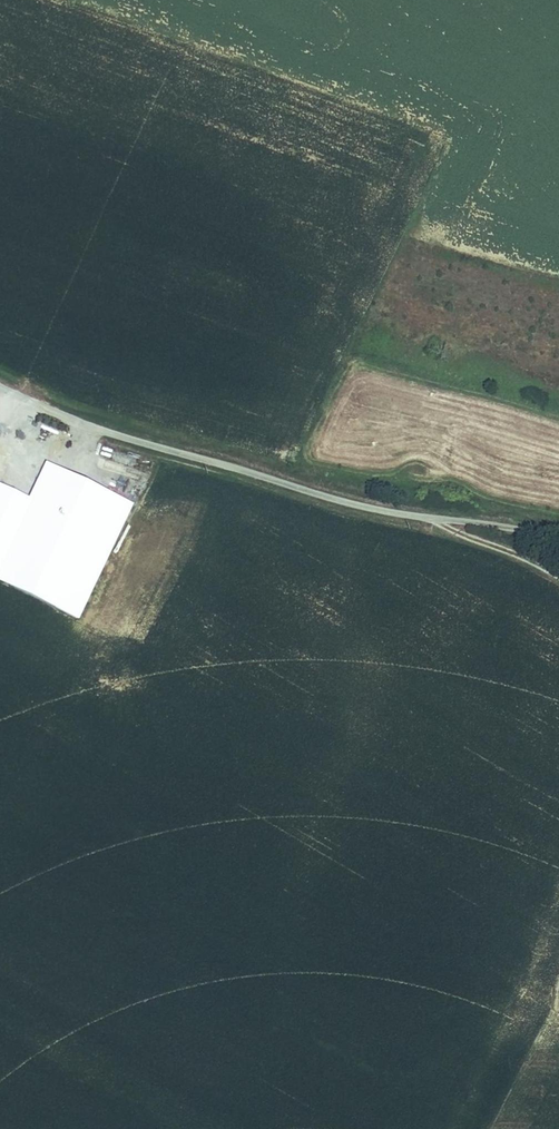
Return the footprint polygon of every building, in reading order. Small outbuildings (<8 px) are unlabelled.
[(56,607),(101,513),(41,485),(33,502),(0,486),(0,580),(56,607)]
